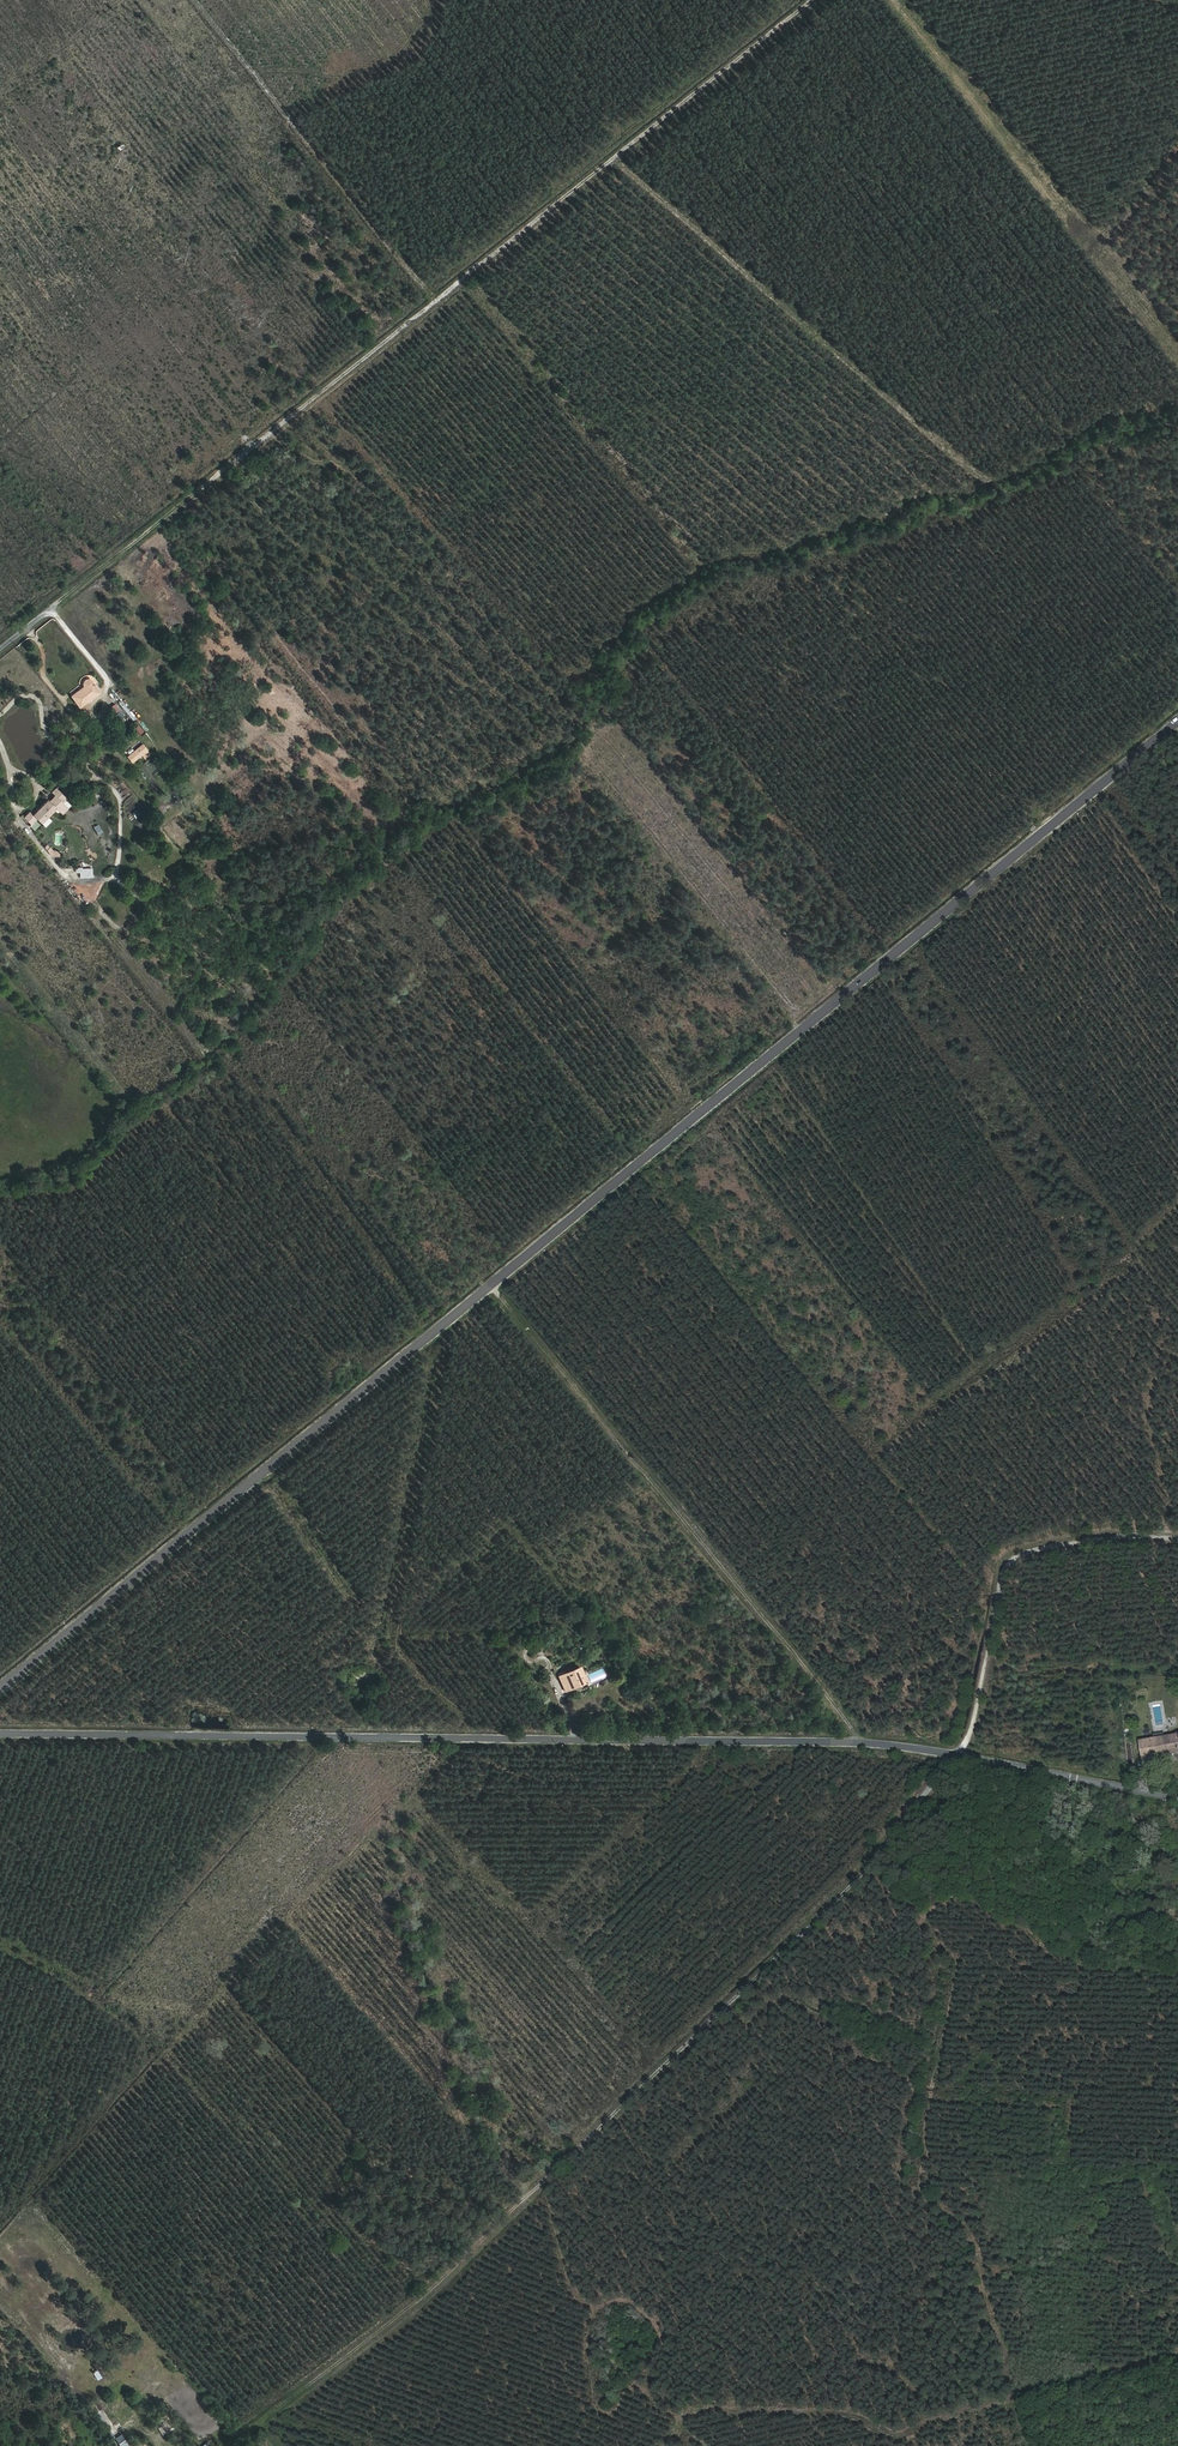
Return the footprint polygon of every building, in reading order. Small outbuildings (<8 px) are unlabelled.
[(68,699),(76,708),(96,691),(86,678),(81,678),(77,681),(77,685),(80,689),(68,699)] [(121,702),(118,704),(132,720),(135,718),(121,702)] [(145,750),(141,744),(127,756),(131,761),(145,750)] [(142,765),(153,775),(161,768),(150,757),(142,765)] [(55,813),(62,820),(68,814),(60,804),(64,800),(54,790),(49,795),(53,800),(47,806),(44,802),(31,816),(29,815),(22,822),(31,830),(37,823),(42,827),(55,813)] [(135,810),(131,815),(135,819),(139,814),(135,810)] [(97,835),(102,832),(98,824),(93,827),(97,835)] [(92,878),(92,868),(73,868),(73,873),(79,873),(79,878),(92,878)] [(588,1673),(592,1683),(610,1676),(606,1667),(588,1673)] [(572,1692),(590,1682),(582,1668),(564,1678),(572,1692)] [(1142,1759),(1177,1753),(1177,1734),(1140,1740),(1142,1759)] [(1099,1850),(1093,1851),(1095,1862),(1102,1861),(1099,1850)] [(1128,1888),(1118,1887),(1115,1901),(1126,1902),(1128,1888)] [(92,2372),(97,2380),(101,2378),(97,2369),(92,2372)] [(98,2411),(94,2413),(109,2440),(113,2437),(98,2411)] [(162,2435),(169,2431),(164,2423),(157,2428),(162,2435)] [(122,2434),(114,2439),(118,2445),(126,2441),(122,2434)]
